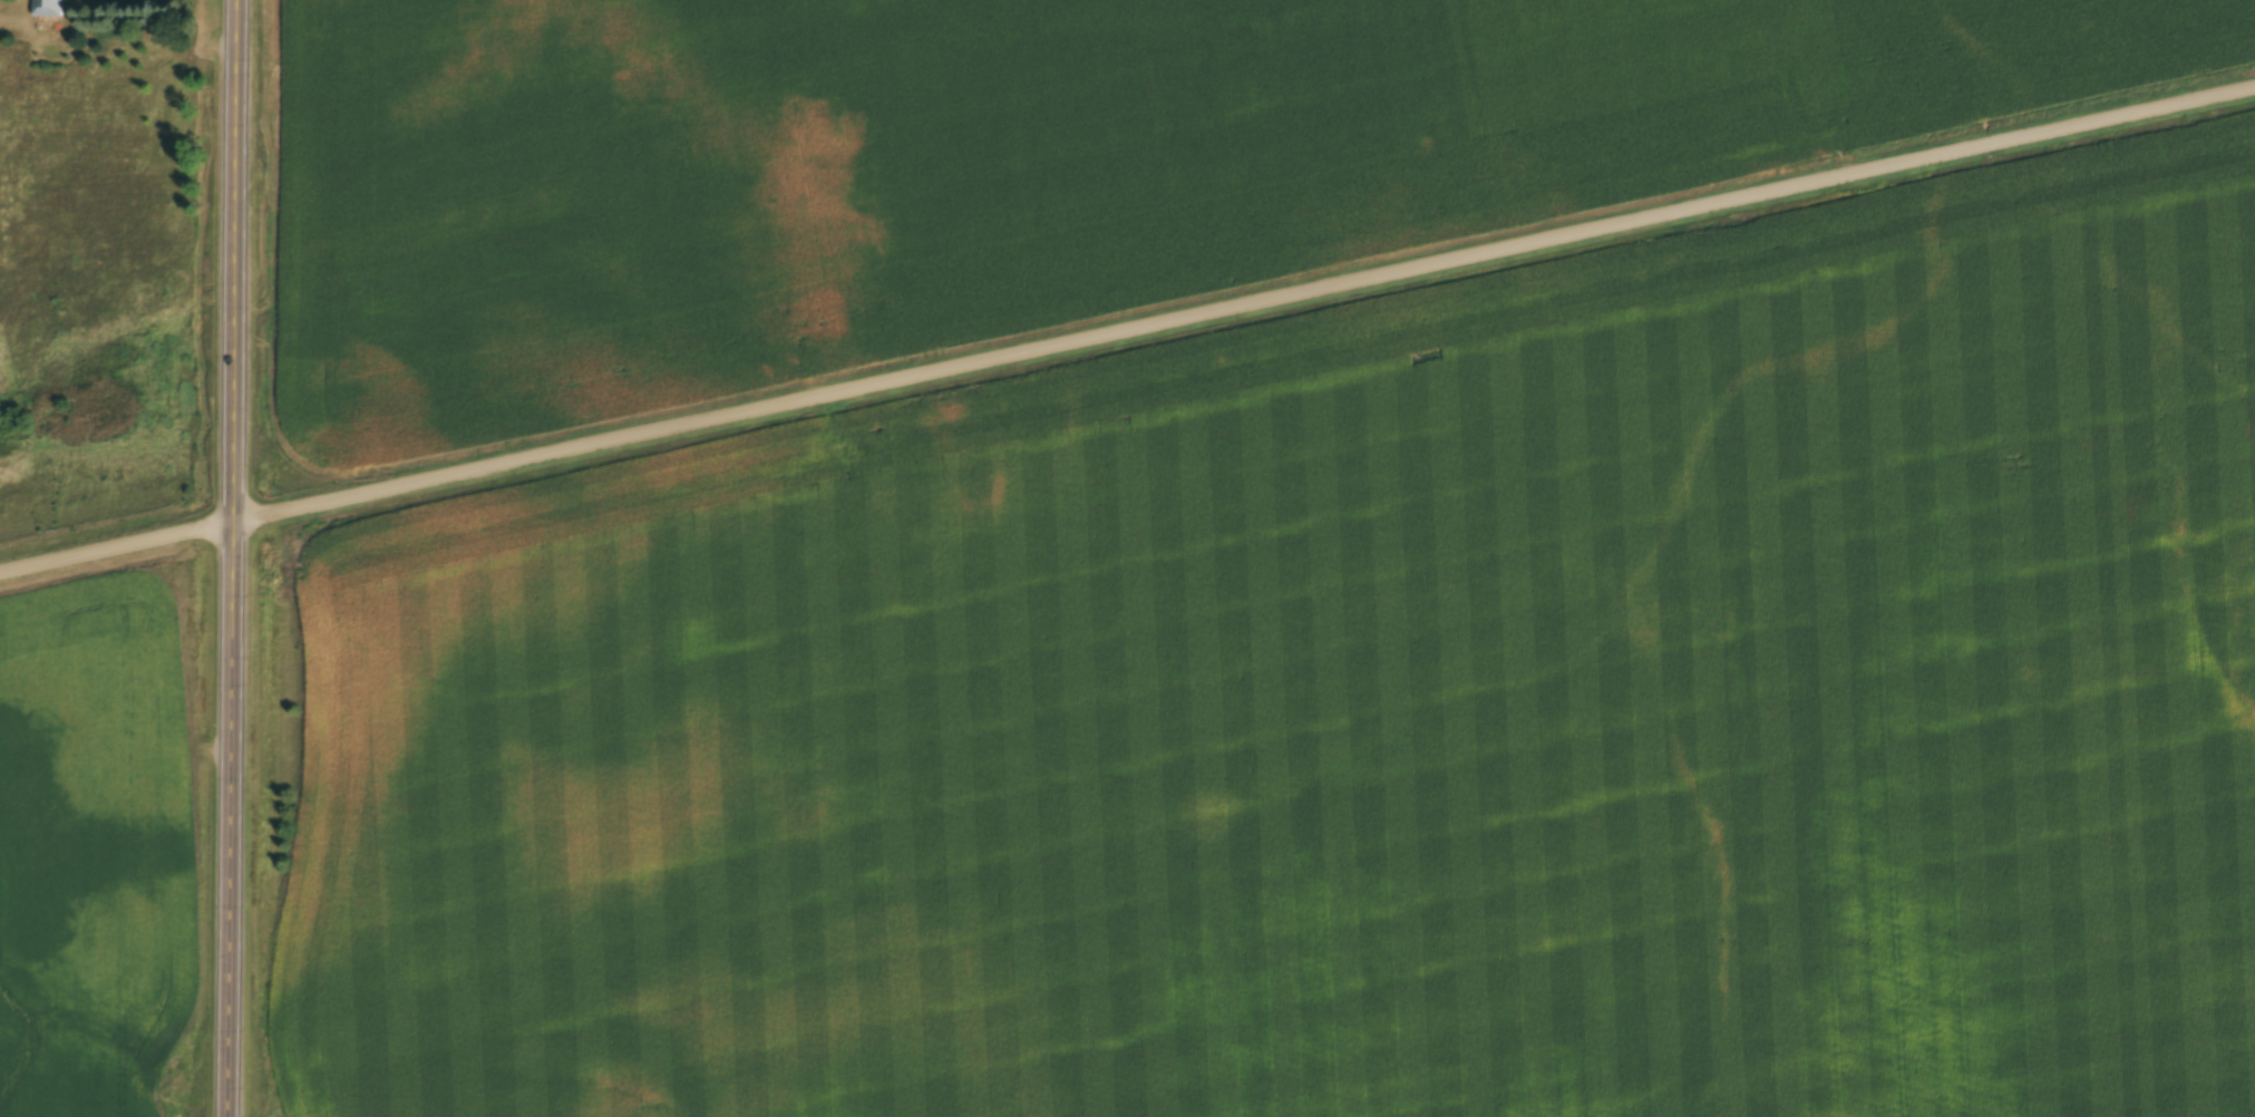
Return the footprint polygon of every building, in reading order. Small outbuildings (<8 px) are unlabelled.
[(33,16),(62,16),(62,0),(33,0),(33,16)]
